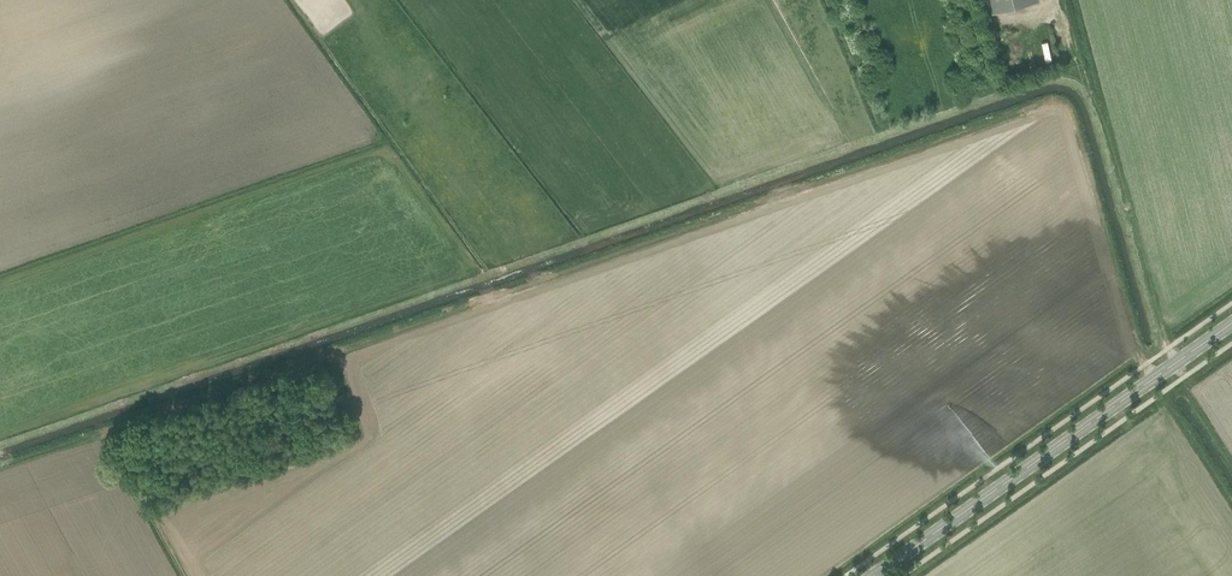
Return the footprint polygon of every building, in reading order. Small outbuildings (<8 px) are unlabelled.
[(991,13),(1040,0),(988,0),(991,13)]
